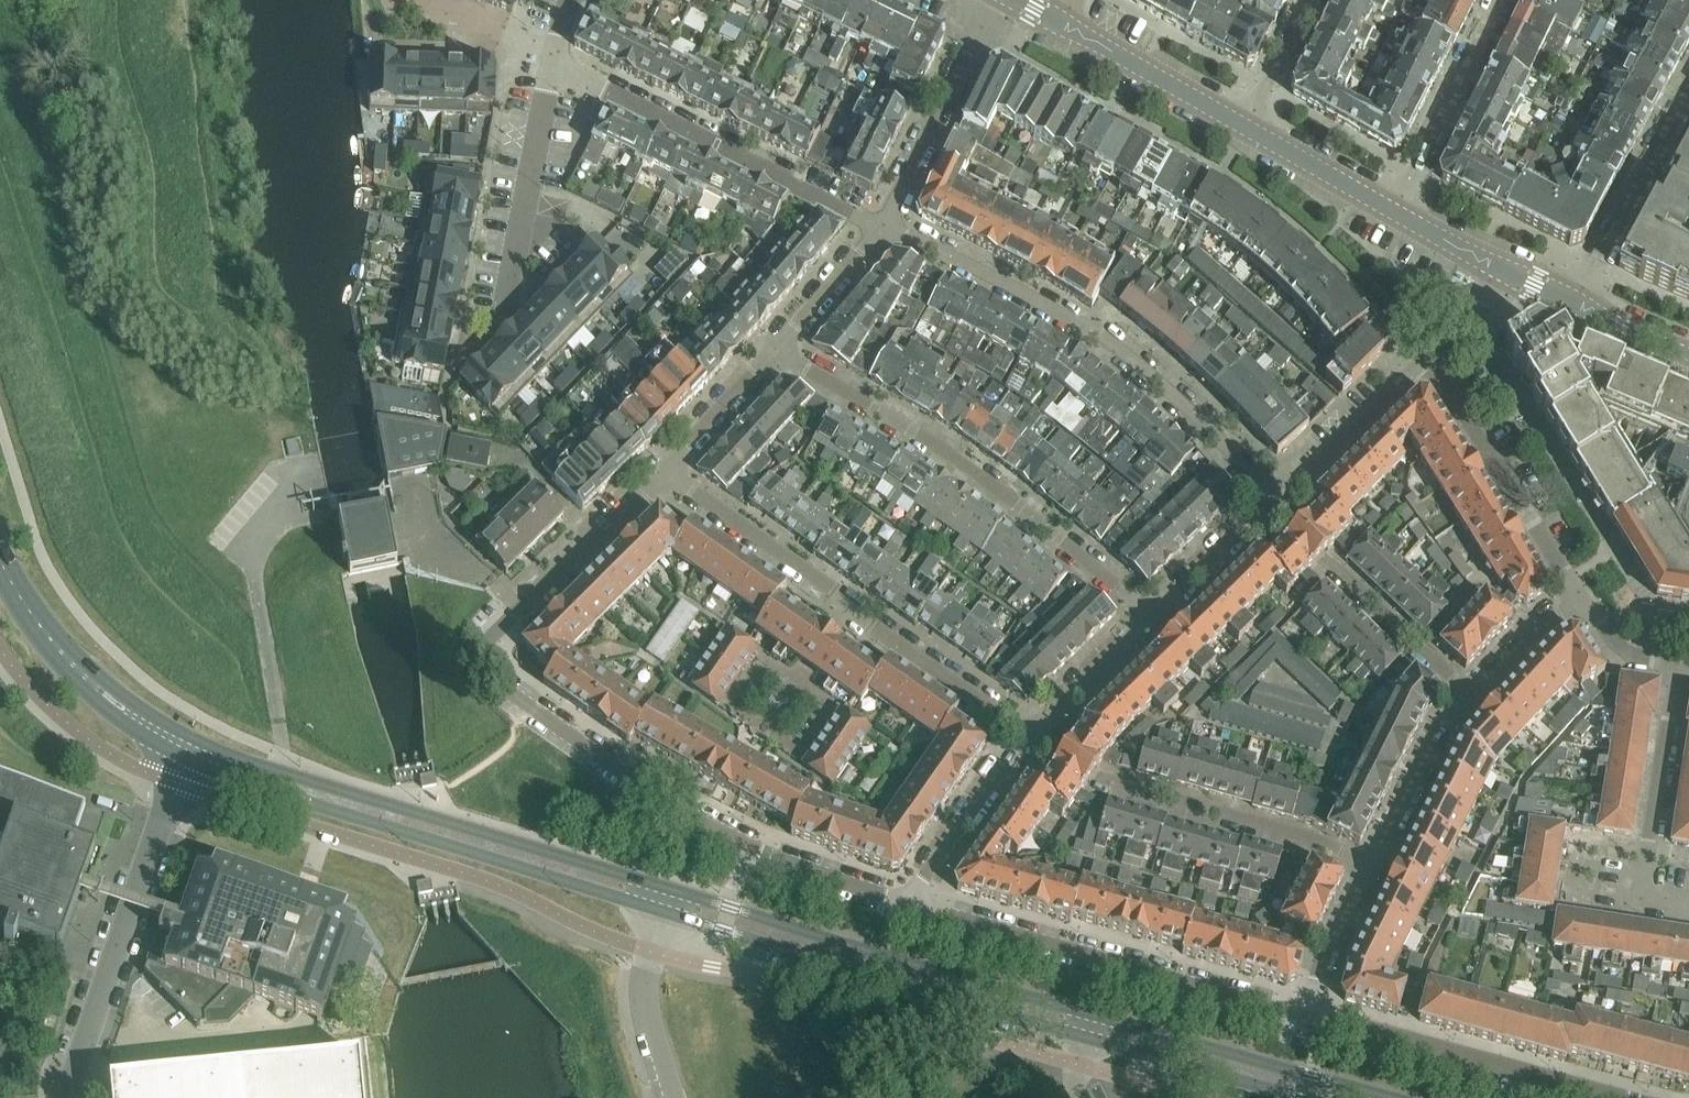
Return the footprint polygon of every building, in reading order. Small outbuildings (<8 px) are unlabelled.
[(489,4),(512,13),(517,0),(490,0),(489,4)] [(755,12),(764,16),(772,1),(782,6),(785,0),(761,0),(757,7),(755,12)] [(779,13),(799,22),(799,21),(810,0),(785,0),(782,6),(779,13)] [(799,21),(819,31),(822,25),(834,0),(810,0),(799,21)] [(822,25),(834,31),(831,38),(839,42),(842,35),(859,0),(834,0),(822,25)] [(830,60),(837,63),(849,38),(863,45),(882,4),(873,0),(859,0),(842,35),(839,42),(830,60)] [(1142,9),(1147,0),(1126,0),(1142,9)] [(1142,9),(1162,21),(1173,0),(1147,0),(1142,9)] [(1184,33),(1200,0),(1173,0),(1162,21),(1184,33)] [(1184,33),(1205,45),(1222,9),(1226,1),(1224,0),(1215,0),(1213,4),(1204,0),(1200,0),(1184,33)] [(1243,6),(1274,23),(1280,11),(1279,10),(1283,3),(1284,4),(1285,2),(1282,0),(1246,0),(1243,6)] [(1374,22),(1379,25),(1383,17),(1392,21),(1396,12),(1387,8),(1372,0),(1334,0),(1333,2),(1374,22)] [(1435,4),(1427,0),(1425,0),(1420,8),(1430,14),(1425,25),(1455,41),(1466,20),(1435,4)] [(1435,4),(1466,20),(1475,1),(1474,0),(1437,0),(1435,4)] [(1571,31),(1572,32),(1581,14),(1565,6),(1566,4),(1559,0),(1528,0),(1524,8),(1571,31)] [(1646,11),(1688,34),(1688,12),(1667,0),(1652,0),(1646,11)] [(1324,21),(1367,42),(1375,46),(1379,37),(1369,33),(1374,22),(1333,2),(1324,21)] [(882,4),(863,45),(873,50),(864,69),(872,73),(902,14),(882,4)] [(1223,55),(1241,20),(1245,11),(1236,6),(1232,14),(1222,9),(1205,45),(1223,55)] [(1571,31),(1524,8),(1514,28),(1561,51),(1571,31)] [(686,20),(699,26),(703,15),(691,10),(686,20)] [(1399,16),(1408,20),(1411,14),(1402,10),(1399,16)] [(1684,52),(1688,44),(1688,34),(1646,11),(1642,18),(1653,24),(1648,33),(1684,52)] [(588,20),(575,48),(600,60),(620,20),(603,12),(599,20),(590,16),(588,20)] [(902,14),(872,73),(880,77),(890,58),(901,64),(921,23),(902,14)] [(620,20),(600,60),(626,73),(640,45),(642,41),(646,33),(620,20)] [(1241,20),(1223,55),(1246,68),(1254,66),(1264,46),(1263,45),(1266,38),(1267,39),(1268,37),(1243,25),(1245,21),(1241,20)] [(1324,21),(1315,39),(1350,56),(1355,45),(1363,50),(1367,42),(1324,21)] [(901,64),(882,103),(908,116),(913,104),(918,95),(925,79),(944,42),(942,33),(932,29),(921,23),(901,64)] [(720,35),(738,45),(743,35),(725,26),(720,35)] [(1505,46),(1552,69),(1561,51),(1514,28),(1505,46)] [(1399,42),(1443,65),(1451,48),(1416,30),(1410,40),(1402,36),(1399,42)] [(1684,52),(1648,33),(1644,40),(1633,35),(1628,44),(1675,69),(1684,52)] [(743,35),(738,45),(736,49),(742,52),(750,38),(743,35)] [(1630,66),(1666,86),(1675,69),(1628,44),(1614,36),(1610,42),(1636,56),(1630,66)] [(1307,57),(1349,78),(1360,83),(1365,74),(1354,69),(1345,65),(1350,56),(1315,39),(1307,57)] [(640,45),(626,73),(652,86),(666,58),(649,49),(651,46),(642,41),(640,45)] [(1443,65),(1399,42),(1394,52),(1403,56),(1398,65),(1434,83),(1443,65)] [(1505,46),(1495,65),(1528,81),(1532,72),(1549,80),(1554,70),(1552,69),(1505,46)] [(1307,57),(1298,74),(1332,91),(1337,81),(1346,85),(1349,78),(1307,57)] [(666,58),(652,86),(678,98),(693,67),(685,62),(683,66),(666,58)] [(693,67),(678,98),(693,106),(696,108),(703,111),(717,83),(723,70),(698,58),(693,67)] [(1593,67),(1611,77),(1658,102),(1666,86),(1630,66),(1626,75),(1597,59),(1593,67)] [(398,61),(372,60),(370,112),(396,113),(398,62),(398,61)] [(956,137),(979,150),(998,116),(1019,72),(1000,61),(991,64),(956,137)] [(422,62),(398,62),(396,113),(420,114),(422,62)] [(444,63),(422,62),(420,114),(442,115),(444,63)] [(467,64),(444,63),(442,115),(465,116),(467,64)] [(493,65),(468,64),(466,116),(491,117),(491,104),(494,104),(495,85),(492,85),(493,65)] [(1434,83),(1398,65),(1393,75),(1376,67),(1372,74),(1425,101),(1434,83)] [(1486,83),(1520,101),(1525,103),(1525,102),(1532,105),(1540,89),(1529,84),(1530,82),(1528,81),(1495,65),(1486,83)] [(998,116),(1017,126),(1040,84),(1019,72),(998,116)] [(1332,91),(1298,74),(1292,87),(1294,96),(1327,114),(1334,101),(1335,102),(1338,95),(1332,91)] [(1380,101),(1416,118),(1425,101),(1372,74),(1368,82),(1376,87),(1385,91),(1380,101)] [(1603,93),(1613,98),(1649,118),(1658,102),(1611,77),(1603,93)] [(1570,97),(1579,102),(1588,86),(1578,82),(1570,97)] [(717,83),(703,111),(710,115),(714,116),(729,124),(745,92),(736,88),(734,92),(717,83)] [(745,92),(729,124),(755,137),(769,109),(775,96),(749,83),(745,92)] [(1477,102),(1511,119),(1516,121),(1520,113),(1515,111),(1520,101),(1486,83),(1477,102)] [(1017,126),(1037,137),(1060,95),(1040,84),(1017,126)] [(1376,109),(1373,115),(1371,118),(1408,136),(1416,118),(1380,101),(1363,92),(1359,101),(1367,105),(1376,109)] [(864,94),(852,119),(858,123),(895,141),(908,116),(882,103),(864,94)] [(1037,137),(1055,148),(1079,106),(1060,95),(1037,137)] [(1327,114),(1360,133),(1371,114),(1338,95),(1335,102),(1334,101),(1327,114)] [(1649,118),(1613,98),(1608,108),(1598,103),(1594,110),(1640,135),(1649,118)] [(1468,120),(1502,138),(1506,140),(1511,131),(1506,129),(1511,119),(1477,102),(1468,120)] [(1079,106),(1055,148),(1074,158),(1076,154),(1097,116),(1079,106)] [(769,109),(755,137),(780,149),(796,117),(787,113),(785,117),(769,109)] [(1601,122),(1595,132),(1631,151),(1640,135),(1594,110),(1590,116),(1601,122)] [(620,153),(634,126),(606,112),(591,144),(592,144),(583,162),(596,169),(608,147),(620,153)] [(1371,114),(1360,133),(1393,152),(1402,149),(1408,136),(1371,118),(1373,115),(1371,114)] [(1083,169),(1091,173),(1117,127),(1097,116),(1076,154),(1087,161),(1083,169)] [(796,117),(780,149),(806,162),(819,134),(803,125),(805,122),(796,117)] [(1458,139),(1480,150),(1497,159),(1501,149),(1497,147),(1502,138),(1468,120),(1458,139)] [(858,123),(854,131),(865,136),(857,152),(883,165),(895,141),(858,123)] [(634,126),(620,153),(635,160),(633,164),(626,179),(635,184),(643,169),(658,138),(634,126)] [(1117,127),(1091,173),(1100,178),(1104,171),(1114,176),(1136,138),(1117,127)] [(1576,143),(1623,168),(1631,151),(1595,132),(1590,141),(1580,136),(1576,143)] [(950,148),(973,160),(979,150),(956,137),(950,148)] [(1619,268),(1639,279),(1638,279),(1688,301),(1688,137),(1619,268)] [(684,150),(658,138),(643,169),(651,173),(653,169),(671,178),(684,150)] [(1136,138),(1114,176),(1126,183),(1122,191),(1129,195),(1155,149),(1136,138)] [(1480,150),(1458,139),(1442,171),(1445,181),(1460,189),(1478,154),(1480,150)] [(1577,165),(1584,169),(1614,184),(1623,168),(1576,143),(1567,160),(1577,165)] [(416,157),(417,146),(404,145),(403,156),(416,157)] [(429,158),(430,147),(417,146),(416,157),(429,158)] [(1541,146),(1525,175),(1532,178),(1543,158),(1573,173),(1577,165),(1567,160),(1541,146)] [(971,164),(973,160),(950,148),(920,210),(919,211),(920,211),(922,218),(923,219),(941,228),(958,190),(962,182),(971,164)] [(386,161),(387,150),(376,149),(376,160),(386,161)] [(464,161),(465,150),(451,149),(451,160),(464,161)] [(1155,149),(1129,195),(1137,200),(1141,192),(1152,198),(1174,160),(1155,149)] [(477,162),(478,151),(465,150),(464,161),(477,162)] [(684,150),(671,178),(664,192),(690,205),(711,164),(684,150)] [(853,162),(844,180),(845,181),(850,183),(855,186),(856,185),(860,187),(870,192),(883,165),(857,152),(853,150),(848,160),(853,162)] [(979,150),(973,160),(971,164),(990,174),(998,160),(979,150)] [(1460,189),(1483,201),(1502,166),(1478,154),(1460,189)] [(1483,201),(1505,213),(1522,181),(1525,175),(1524,174),(1528,166),(1507,155),(1502,166),(1483,201)] [(386,161),(376,160),(375,172),(386,173),(386,161)] [(990,174),(1008,182),(1015,170),(998,160),(990,174)] [(1174,160),(1152,198),(1163,204),(1159,212),(1167,216),(1193,171),(1174,160)] [(736,176),(711,164),(690,205),(715,217),(717,215),(736,176)] [(1614,184),(1584,169),(1569,196),(1559,200),(1522,181),(1505,213),(1569,246),(1569,247),(1585,242),(1584,241),(1614,184)] [(1015,170),(1008,182),(1026,191),(1032,180),(1015,170)] [(1212,181),(1193,171),(1167,216),(1175,221),(1180,214),(1192,221),(1194,217),(1212,185),(1210,184),(1212,181)] [(480,184),(429,174),(424,200),(475,210),(480,184)] [(717,215),(742,229),(762,189),(736,176),(717,215)] [(981,191),(962,182),(958,190),(941,228),(958,236),(981,191)] [(582,197),(595,203),(601,191),(588,185),(582,197)] [(1212,185),(1194,217),(1209,227),(1233,195),(1222,188),(1221,190),(1212,185)] [(786,200),(762,189),(742,229),(751,232),(761,242),(762,240),(767,234),(772,228),(785,202),(786,200)] [(601,191),(595,203),(619,215),(625,203),(601,191)] [(958,236),(978,246),(996,211),(1001,202),(981,191),(958,236)] [(1214,231),(1228,241),(1251,210),(1240,203),(1241,200),(1233,195),(1209,227),(1214,231)] [(475,210),(424,200),(420,221),(471,231),(475,210)] [(978,246),(998,256),(1015,220),(1020,211),(1011,207),(1001,202),(996,211),(978,246)] [(1093,214),(1109,223),(1114,213),(1098,205),(1093,214)] [(1251,210),(1228,241),(1234,245),(1245,253),(1271,222),(1261,214),(1260,217),(1251,210)] [(998,256),(1017,266),(1040,221),(1020,211),(1015,220),(998,256)] [(798,237),(822,255),(844,230),(830,222),(817,215),(805,229),(801,226),(794,234),(798,237)] [(646,228),(656,233),(660,225),(650,219),(646,228)] [(471,231),(420,221),(415,247),(425,249),(466,257),(471,231)] [(1040,221),(1017,266),(1036,276),(1059,232),(1049,227),(1049,226),(1040,221)] [(1279,228),(1271,222),(1245,253),(1249,257),(1262,268),(1287,238),(1277,231),(1279,228)] [(1107,232),(1115,237),(1119,230),(1110,225),(1107,232)] [(1036,276),(1055,286),(1073,252),(1078,243),(1078,242),(1059,232),(1036,276)] [(822,255),(798,237),(787,250),(783,246),(782,248),(767,234),(762,240),(803,277),(822,255)] [(1149,247),(1166,256),(1173,245),(1156,236),(1149,247)] [(1266,271),(1278,282),(1306,251),(1298,244),(1296,246),(1287,238),(1262,268),(1266,271)] [(774,265),(762,278),(785,298),(803,277),(762,240),(761,242),(756,248),(771,261),(770,261),(774,265)] [(578,262),(616,298),(634,279),(625,270),(626,268),(613,255),(611,257),(596,242),(578,261),(578,262)] [(1055,286),(1074,298),(1096,253),(1078,243),(1073,252),(1055,286)] [(462,279),(466,257),(425,249),(421,271),(462,279)] [(675,249),(657,271),(670,282),(689,260),(675,249)] [(1187,263),(1203,276),(1214,264),(1198,250),(1187,263)] [(1099,295),(1121,311),(1147,277),(1145,276),(1127,262),(1130,258),(1120,251),(1115,262),(1099,295)] [(1282,286),(1294,297),(1321,270),(1313,261),(1315,259),(1306,251),(1278,282),(1282,286)] [(919,298),(915,304),(925,310),(934,295),(943,278),(924,268),(894,253),(872,279),(908,300),(911,294),(919,298)] [(1096,253),(1074,298),(1092,309),(1099,295),(1115,262),(1096,253)] [(1167,269),(1175,276),(1184,266),(1176,259),(1167,269)] [(616,298),(578,262),(564,277),(601,313),(616,298)] [(1214,264),(1203,276),(1221,292),(1231,280),(1214,264)] [(1184,266),(1175,276),(1181,281),(1189,271),(1184,266)] [(1321,270),(1294,297),(1303,305),(1310,313),(1339,284),(1332,277),(1330,279),(1321,270)] [(462,279),(421,271),(417,293),(457,301),(462,279)] [(740,297),(765,321),(785,298),(762,278),(750,293),(746,290),(729,275),(724,280),(740,297)] [(601,313),(564,277),(563,277),(545,295),(545,296),(583,332),(601,313)] [(1121,311),(1138,324),(1166,289),(1165,288),(1147,277),(1121,311)] [(907,301),(908,300),(872,279),(860,292),(892,311),(896,305),(909,312),(910,312),(906,319),(916,325),(925,310),(915,304),(914,304),(907,301)] [(949,352),(964,361),(995,304),(978,295),(947,279),(928,312),(915,333),(935,345),(940,336),(944,338),(954,343),(949,352)] [(740,297),(724,280),(716,289),(733,304),(736,307),(724,320),(746,341),(765,321),(740,297)] [(1221,292),(1232,302),(1243,291),(1231,280),(1221,292)] [(1310,313),(1324,328),(1352,304),(1350,302),(1345,296),(1347,294),(1339,284),(1310,313)] [(1166,289),(1138,324),(1154,337),(1183,303),(1166,289)] [(1201,299),(1209,306),(1217,296),(1210,289),(1201,299)] [(457,301),(417,293),(406,291),(401,317),(452,327),(453,327),(458,301),(457,301)] [(1232,302),(1247,316),(1258,304),(1243,291),(1232,302)] [(860,292),(848,306),(876,324),(897,335),(905,340),(907,341),(916,325),(906,319),(905,319),(904,322),(906,323),(903,328),(888,320),(892,311),(860,292)] [(583,332),(545,296),(530,312),(567,348),(583,332)] [(1217,296),(1209,306),(1214,311),(1223,301),(1217,296)] [(637,317),(646,307),(638,299),(629,309),(637,317)] [(1154,337),(1170,351),(1200,317),(1183,303),(1154,337)] [(995,304),(964,361),(978,370),(985,357),(975,352),(982,340),(992,345),(1010,312),(995,304)] [(1258,304),(1247,316),(1264,331),(1275,319),(1258,304)] [(1352,304),(1324,328),(1334,339),(1340,346),(1370,322),(1363,312),(1360,314),(1355,308),(1352,304)] [(848,306),(836,319),(868,338),(880,345),(888,350),(889,348),(897,335),(876,324),(848,306)] [(628,326),(637,317),(629,309),(620,319),(628,326)] [(1234,329),(1241,335),(1250,325),(1234,311),(1227,319),(1236,327),(1234,329)] [(567,348),(530,312),(514,328),(551,364),(567,348)] [(985,357),(978,370),(994,379),(1026,321),(1010,312),(992,345),(997,348),(990,360),(985,357)] [(452,327),(401,317),(397,338),(448,348),(452,327)] [(1170,351),(1186,365),(1216,331),(1200,317),(1170,351)] [(872,360),(880,364),(888,350),(880,345),(868,338),(836,319),(825,332),(859,353),(872,360)] [(1264,331),(1279,345),(1290,333),(1275,319),(1264,331)] [(702,338),(727,362),(746,341),(724,320),(711,335),(707,332),(702,338)] [(1035,407),(1047,416),(1053,407),(1058,398),(1065,390),(1089,362),(1069,347),(1039,329),(1026,321),(994,379),(1000,383),(1014,357),(1020,361),(1019,363),(1021,364),(1008,388),(1022,397),(1026,391),(1032,394),(1042,376),(1049,380),(1051,381),(1035,407)] [(1370,322),(1340,346),(1343,349),(1335,357),(1331,353),(1324,359),(1328,364),(1315,376),(1321,382),(1338,398),(1390,348),(1379,333),(1376,336),(1366,326),(1370,322)] [(1655,499),(1660,496),(1649,479),(1655,475),(1648,464),(1643,468),(1618,429),(1622,426),(1627,432),(1638,437),(1644,435),(1646,435),(1649,441),(1660,446),(1667,445),(1668,446),(1671,451),(1681,455),(1688,453),(1688,397),(1583,352),(1579,361),(1569,357),(1560,343),(1559,343),(1548,338),(1549,334),(1525,322),(1506,334),(1513,344),(1503,350),(1613,525),(1626,517),(1655,499)] [(1250,325),(1241,335),(1248,341),(1257,331),(1250,325)] [(551,364),(514,328),(495,347),(496,347),(533,383),(551,364)] [(1216,331),(1186,365),(1202,379),(1232,346),(1216,331)] [(863,376),(870,380),(880,364),(872,360),(859,353),(825,332),(813,346),(863,376)] [(1279,345),(1294,358),(1305,346),(1290,333),(1279,345)] [(604,351),(614,342),(606,334),(597,344),(604,351)] [(889,348),(888,350),(880,364),(870,380),(888,391),(900,370),(911,351),(902,346),(905,340),(897,335),(889,348)] [(449,348),(448,348),(397,338),(392,364),(405,366),(404,368),(423,372),(423,370),(444,374),(449,348)] [(698,349),(684,363),(707,383),(727,362),(702,338),(694,346),(698,349)] [(692,400),(648,358),(628,340),(614,355),(648,387),(677,415),(692,400)] [(595,361),(604,351),(597,344),(587,353),(595,361)] [(900,370),(888,391),(903,400),(933,350),(923,344),(917,355),(911,351),(900,370)] [(1202,379),(1217,393),(1249,362),(1232,346),(1202,379)] [(1305,346),(1294,358),(1311,372),(1322,362),(1305,346)] [(533,383),(496,347),(481,362),(518,398),(533,383)] [(648,358),(692,400),(707,383),(684,363),(669,349),(661,357),(655,351),(648,358)] [(1268,359),(1275,365),(1284,355),(1277,349),(1268,359)] [(949,359),(933,350),(903,400),(918,409),(949,359)] [(1284,355),(1275,365),(1282,371),(1290,361),(1284,355)] [(918,409),(933,418),(952,386),(950,385),(961,366),(949,359),(918,409)] [(518,398),(481,362),(462,381),(477,395),(476,397),(489,410),(491,408),(500,417),(518,398)] [(1053,407),(1047,416),(1060,425),(1102,372),(1089,362),(1065,390),(1070,395),(1061,406),(1057,410),(1053,407)] [(1217,393),(1232,408),(1264,376),(1249,362),(1217,393)] [(571,385),(580,376),(573,368),(563,377),(571,385)] [(933,418),(946,426),(978,376),(969,370),(958,390),(952,386),(933,418)] [(1060,425),(1073,435),(1081,425),(1074,418),(1084,407),(1091,413),(1092,411),(1117,383),(1102,372),(1060,425)] [(946,426),(961,435),(994,385),(978,376),(946,426)] [(1232,408),(1247,423),(1279,393),(1278,391),(1264,376),(1232,408)] [(562,394),(571,385),(563,377),(554,387),(562,394)] [(1302,389),(1309,395),(1318,385),(1311,379),(1302,389)] [(772,391),(798,415),(806,408),(822,417),(829,406),(783,380),(772,391)] [(625,383),(619,390),(662,432),(677,415),(648,387),(640,397),(625,383)] [(1083,423),(1081,425),(1073,435),(1086,446),(1131,394),(1117,383),(1092,411),(1098,416),(1089,428),(1083,423)] [(961,435),(976,446),(1010,396),(994,385),(961,435)] [(1318,385),(1309,395),(1326,410),(1336,401),(1318,385)] [(387,390),(378,388),(382,410),(391,411),(387,390)] [(396,391),(387,390),(391,411),(400,413),(396,391)] [(625,413),(619,420),(647,448),(662,432),(619,390),(611,399),(625,413)] [(404,393),(396,391),(400,413),(408,415),(404,393)] [(772,391),(759,406),(793,439),(799,433),(790,424),(798,415),(772,391)] [(413,395),(404,393),(408,415),(417,416),(413,395)] [(1247,423),(1262,439),(1293,410),(1279,393),(1247,423)] [(1419,429),(1440,414),(1427,394),(1419,393),(1376,435),(1396,453),(1403,446),(1401,444),(1409,437),(1419,429)] [(1086,446),(1099,457),(1103,453),(1096,447),(1112,428),(1119,434),(1144,405),(1131,394),(1086,446)] [(421,396),(413,395),(417,416),(426,418),(421,396)] [(430,398),(421,396),(426,418),(434,420),(430,398)] [(976,446),(992,457),(1027,408),(1010,396),(976,446)] [(439,400),(430,398),(434,420),(443,421),(439,400)] [(538,419),(547,409),(539,402),(530,411),(538,419)] [(1103,453),(1099,457),(1113,469),(1157,416),(1144,405),(1119,434),(1124,439),(1115,450),(1108,457),(1103,453)] [(759,406),(744,422),(770,446),(777,438),(786,447),(793,439),(759,406)] [(992,457),(1006,467),(1042,419),(1027,408),(992,457)] [(1293,410),(1262,439),(1277,456),(1309,427),(1293,410)] [(528,428),(538,419),(530,411),(521,421),(528,428)] [(819,461),(824,463),(833,452),(849,423),(830,412),(813,442),(826,450),(819,461)] [(1417,441),(1426,455),(1455,438),(1440,414),(1419,429),(1409,437),(1413,443),(1417,441)] [(595,415),(589,421),(632,463),(647,448),(619,420),(617,421),(609,429),(595,415)] [(1170,428),(1157,416),(1113,469),(1126,480),(1133,471),(1127,466),(1139,451),(1145,456),(1170,428)] [(802,428),(812,434),(818,422),(808,417),(802,428)] [(1020,477),(1043,448),(1057,430),(1042,419),(1006,467),(1019,476),(1020,477)] [(632,463),(589,421),(580,430),(594,444),(588,451),(616,479),(632,463)] [(730,436),(765,469),(771,463),(762,454),(770,446),(744,422),(730,436)] [(386,466),(388,480),(441,470),(447,434),(379,423),(377,423),(382,446),(379,447),(383,466),(386,466)] [(849,463),(867,433),(849,423),(833,452),(824,463),(829,466),(835,455),(849,463)] [(1126,480),(1140,491),(1183,440),(1170,428),(1145,456),(1144,458),(1133,471),(1126,480)] [(1020,477),(1033,488),(1071,441),(1060,432),(1046,450),(1043,448),(1020,477)] [(855,481),(859,483),(868,472),(884,443),(883,442),(867,433),(849,463),(861,470),(855,481)] [(1376,435),(1356,454),(1379,478),(1383,482),(1391,474),(1388,470),(1400,458),(1396,453),(1376,435)] [(730,436),(716,452),(742,476),(749,468),(758,477),(765,469),(730,436)] [(1455,438),(1426,455),(1420,459),(1425,469),(1430,466),(1438,480),(1469,460),(1455,438)] [(1183,440),(1140,491),(1147,496),(1158,494),(1170,481),(1171,481),(1181,468),(1195,452),(1183,440)] [(1071,441),(1033,488),(1047,500),(1071,471),(1066,467),(1081,449),(1071,441)] [(868,472),(859,483),(862,485),(869,475),(881,482),(901,453),(884,443),(868,472)] [(451,465),(488,472),(491,452),(455,445),(451,465)] [(564,446),(558,452),(600,495),(616,479),(588,451),(579,461),(564,446)] [(888,501),(892,504),(921,462),(904,450),(901,453),(881,482),(895,491),(888,501)] [(781,454),(790,461),(791,460),(786,451),(781,454)] [(600,495),(558,452),(549,461),(560,471),(551,480),(583,512),(600,495)] [(742,476),(716,452),(697,472),(741,503),(748,494),(736,482),(742,476)] [(1181,468),(1224,511),(1236,498),(1211,470),(1195,452),(1181,468)] [(790,461),(781,454),(774,458),(780,467),(790,461)] [(1336,474),(1359,498),(1363,501),(1371,494),(1367,490),(1379,478),(1356,454),(1336,474)] [(1047,500),(1059,510),(1098,463),(1092,458),(1083,469),(1082,468),(1076,475),(1071,471),(1047,500)] [(1665,481),(1688,491),(1688,466),(1674,459),(1665,481)] [(1438,480),(1453,502),(1483,483),(1469,460),(1438,480)] [(921,462),(892,504),(895,507),(903,497),(916,506),(938,474),(921,462)] [(1059,510),(1073,522),(1097,493),(1090,487),(1095,482),(1101,487),(1112,474),(1098,463),(1059,510)] [(1181,468),(1171,481),(1170,481),(1211,523),(1224,511),(1181,468)] [(450,490),(462,496),(472,486),(466,474),(452,471),(445,478),(450,490)] [(955,486),(938,474),(916,506),(928,515),(921,525),(926,528),(955,486)] [(1325,503),(1343,521),(1351,513),(1347,509),(1359,498),(1336,474),(1316,494),(1324,502),(1325,503)] [(767,516),(780,497),(772,491),(776,486),(780,489),(782,484),(769,475),(750,503),(767,516)] [(767,516),(785,528),(804,500),(791,490),(798,479),(795,477),(780,497),(767,516)] [(1158,494),(1200,534),(1211,523),(1170,481),(1158,494)] [(1496,502),(1483,483),(1453,502),(1458,511),(1454,514),(1460,524),(1496,502)] [(955,486),(926,528),(929,530),(936,521),(950,530),(972,498),(955,486)] [(1119,493),(1086,532),(1100,544),(1124,515),(1117,509),(1132,491),(1126,486),(1119,493)] [(1097,493),(1073,522),(1086,532),(1119,493),(1112,487),(1109,491),(1103,498),(1097,493)] [(1391,494),(1401,495),(1402,488),(1391,487),(1391,494)] [(518,506),(546,535),(565,517),(536,489),(518,506)] [(1158,494),(1147,496),(1142,501),(1186,547),(1200,534),(1158,494)] [(1407,499),(1414,511),(1421,506),(1413,495),(1407,499)] [(1379,506),(1386,513),(1396,503),(1389,496),(1379,506)] [(804,500),(785,528),(801,539),(828,501),(823,497),(816,507),(804,500)] [(955,549),(959,551),(988,509),(972,498),(950,530),(961,538),(955,549)] [(1666,502),(1660,506),(1655,499),(1626,517),(1613,525),(1612,525),(1656,597),(1682,601),(1684,601),(1688,602),(1688,539),(1666,502)] [(828,501),(801,539),(817,550),(837,523),(824,513),(831,503),(828,501)] [(1129,516),(1173,559),(1186,547),(1142,501),(1129,516)] [(1470,530),(1478,543),(1509,524),(1496,502),(1460,524),(1465,532),(1470,530)] [(1267,560),(1292,586),(1300,579),(1311,589),(1318,582),(1307,571),(1321,558),(1327,551),(1335,544),(1345,554),(1352,547),(1342,537),(1350,529),(1343,521),(1325,503),(1322,506),(1302,525),(1296,531),(1289,538),(1269,557),(1267,560)] [(499,525),(527,554),(546,535),(518,506),(499,525)] [(1421,506),(1414,511),(1422,521),(1428,517),(1421,506)] [(1397,513),(1405,524),(1413,518),(1405,507),(1397,513)] [(350,574),(350,576),(398,566),(396,558),(398,558),(397,551),(395,552),(387,514),(387,512),(387,510),(375,513),(374,508),(363,511),(364,515),(339,520),(346,553),(347,558),(342,559),(344,565),(348,564),(350,574)] [(988,509),(959,551),(963,555),(970,545),(983,554),(1003,525),(1005,521),(988,509)] [(674,552),(684,536),(659,511),(642,528),(671,557),(674,556),(674,552)] [(1364,522),(1372,529),(1381,519),(1374,512),(1364,522)] [(1129,516),(1118,530),(1161,571),(1173,559),(1129,516)] [(695,571),(697,573),(719,541),(694,523),(684,536),(674,552),(674,556),(680,561),(683,557),(698,567),(695,571)] [(814,554),(832,566),(845,548),(836,542),(842,532),(846,535),(849,531),(837,523),(817,550),(814,554)] [(832,566),(849,578),(871,547),(857,537),(865,526),(862,524),(845,548),(832,566)] [(1488,559),(1492,565),(1523,545),(1509,524),(1478,543),(1488,559)] [(527,554),(499,525),(478,546),(506,574),(527,554)] [(1003,525),(983,554),(993,563),(985,572),(989,576),(1004,556),(1018,538),(1003,525)] [(1411,532),(1419,542),(1427,536),(1419,525),(1411,532)] [(622,547),(645,573),(657,560),(661,564),(668,558),(671,557),(642,528),(622,547)] [(1161,571),(1118,530),(1103,547),(1148,584),(1161,571)] [(1349,560),(1364,575),(1397,540),(1389,533),(1379,545),(1371,537),(1349,560)] [(1004,556),(989,576),(992,578),(1000,568),(1012,578),(1033,551),(1018,538),(1004,556)] [(1364,575),(1378,588),(1400,565),(1393,558),(1404,547),(1397,540),(1364,575)] [(706,574),(723,585),(742,557),(719,541),(697,573),(704,578),(706,574)] [(871,547),(849,578),(866,590),(895,547),(890,544),(882,555),(871,547)] [(1505,585),(1536,566),(1523,545),(1492,565),(1500,576),(1496,578),(1502,587),(1505,585)] [(602,567),(624,592),(637,580),(641,584),(649,576),(645,573),(622,547),(602,567)] [(866,590),(883,602),(905,570),(891,561),(899,550),(895,547),(866,590)] [(1427,553),(1436,565),(1444,559),(1435,547),(1427,553)] [(1015,597),(1021,602),(1028,591),(1049,564),(1033,551),(1012,578),(1023,588),(1015,597)] [(1258,551),(1242,566),(1268,593),(1276,585),(1286,595),(1294,587),(1292,586),(1267,560),(1266,559),(1258,551)] [(1450,558),(1458,569),(1464,564),(1456,553),(1450,558)] [(742,557),(723,585),(735,593),(732,597),(741,604),(743,600),(764,573),(742,557)] [(883,602),(900,614),(936,561),(931,557),(916,578),(905,570),(883,602)] [(1444,559),(1436,565),(1443,575),(1451,568),(1444,559)] [(939,563),(936,561),(900,614),(915,625),(918,620),(937,593),(924,584),(939,563)] [(1028,591),(1021,602),(1024,604),(1031,594),(1043,604),(1065,578),(1049,564),(1028,591)] [(1400,565),(1378,588),(1396,605),(1418,581),(1419,580),(1401,564),(1400,565)] [(1464,564),(1458,569),(1466,580),(1473,575),(1464,564)] [(1242,566),(1226,581),(1252,608),(1268,593),(1242,566)] [(1511,594),(1517,604),(1527,604),(1545,593),(1546,582),(1536,566),(1505,585),(1511,594)] [(624,592),(602,567),(582,586),(605,611),(617,600),(620,603),(628,596),(624,592)] [(787,588),(764,573),(743,600),(758,610),(755,613),(764,620),(779,599),(787,588)] [(1073,608),(1097,633),(1116,614),(1072,578),(1064,587),(1078,602),(1073,608)] [(1418,581),(1396,605),(1411,620),(1444,585),(1436,578),(1425,588),(1418,581)] [(1450,584),(1458,595),(1466,589),(1458,578),(1450,584)] [(1226,581),(1210,597),(1246,634),(1253,627),(1243,617),(1252,608),(1226,581)] [(1302,626),(1309,633),(1340,600),(1325,585),(1303,608),(1311,616),(1302,626)] [(1444,585),(1411,620),(1425,633),(1440,617),(1447,624),(1466,604),(1458,597),(1447,609),(1439,602),(1450,591),(1444,585)] [(582,586),(561,607),(584,632),(588,635),(595,628),(592,624),(605,611),(582,586)] [(1058,592),(1066,601),(1070,596),(1061,589),(1058,592)] [(937,593),(918,620),(935,633),(963,595),(957,591),(949,602),(937,593)] [(1470,611),(1497,636),(1512,619),(1507,614),(1517,604),(1511,594),(1506,599),(1498,591),(1490,599),(1485,595),(1470,611)] [(1066,601),(1058,592),(1052,600),(1061,607),(1066,601)] [(935,633),(952,645),(971,617),(958,607),(964,596),(963,595),(935,633)] [(1210,597),(1191,615),(1217,643),(1229,631),(1239,641),(1246,634),(1210,597)] [(782,642),(802,615),(801,614),(789,606),(788,605),(779,599),(764,620),(756,631),(765,637),(764,639),(778,648),(782,642)] [(1340,600),(1309,633),(1316,639),(1325,630),(1332,636),(1354,613),(1340,600)] [(1049,613),(1082,647),(1097,633),(1073,608),(1065,616),(1056,606),(1049,613)] [(567,653),(569,654),(575,647),(572,644),(584,632),(561,607),(541,626),(567,653)] [(1269,620),(1276,628),(1286,618),(1278,611),(1269,620)] [(1497,636),(1470,611),(1454,629),(1481,653),(1497,636)] [(1051,629),(1045,636),(1068,661),(1082,647),(1049,613),(1042,620),(1051,629)] [(1354,613),(1332,636),(1331,638),(1348,654),(1350,652),(1371,630),(1354,613)] [(971,617),(952,645),(968,656),(995,618),(990,614),(983,625),(971,617)] [(1026,618),(1034,626),(1039,622),(1031,614),(1026,618)] [(782,642),(778,648),(773,656),(780,662),(787,652),(801,662),(824,630),(822,630),(821,629),(812,622),(802,615),(782,642)] [(1191,615),(1172,634),(1208,671),(1216,664),(1206,654),(1217,643),(1191,615)] [(995,618),(968,656),(985,668),(1004,640),(991,631),(998,620),(995,618)] [(1034,626),(1026,618),(1022,624),(1029,632),(1034,626)] [(1276,628),(1269,620),(1259,630),(1267,637),(1276,628)] [(707,658),(736,678),(756,651),(727,630),(727,631),(719,625),(716,630),(724,635),(707,658)] [(523,644),(552,673),(567,653),(541,626),(523,644)] [(1481,653),(1454,629),(1446,638),(1436,629),(1430,637),(1439,645),(1438,645),(1466,670),(1481,653)] [(824,630),(801,662),(812,669),(830,682),(823,691),(831,697),(837,688),(861,656),(851,650),(850,649),(841,642),(840,641),(838,640),(833,637),(824,630)] [(1349,671),(1356,677),(1387,645),(1371,630),(1350,652),(1359,661),(1349,671)] [(1584,676),(1576,682),(1580,688),(1604,673),(1578,633),(1578,632),(1569,630),(1552,641),(1574,660),(1584,676)] [(1172,634),(1154,652),(1180,679),(1192,667),(1202,678),(1208,671),(1172,634)] [(1027,635),(1020,641),(1053,676),(1068,661),(1045,636),(1036,644),(1027,635)] [(1276,647),(1335,703),(1341,697),(1276,636),(1201,709),(1207,715),(1212,710),(1219,703),(1224,698),(1226,699),(1276,647)] [(1014,665),(1038,690),(1053,676),(1020,641),(1013,648),(1022,658),(1014,665)] [(1574,660),(1552,641),(1533,662),(1558,685),(1570,673),(1576,682),(1584,676),(1574,660)] [(1387,645),(1356,677),(1363,683),(1372,674),(1380,681),(1401,658),(1387,645)] [(1001,652),(1009,660),(1014,653),(1005,647),(1001,652)] [(1276,647),(1226,699),(1237,704),(1277,662),(1328,710),(1335,703),(1276,647)] [(1233,655),(1240,662),(1248,655),(1241,647),(1233,655)] [(1009,660),(1001,652),(996,659),(1006,665),(1009,660)] [(1135,670),(1171,707),(1179,700),(1168,690),(1180,679),(1154,652),(1135,670)] [(544,684),(568,701),(587,673),(573,663),(576,659),(569,654),(567,653),(552,673),(544,684)] [(1240,662),(1233,655),(1221,666),(1228,674),(1240,662)] [(861,656),(837,688),(852,698),(861,704),(868,693),(882,671),(874,665),(861,656)] [(736,678),(707,658),(691,680),(683,675),(680,680),(717,705),(736,678)] [(882,671),(868,693),(877,699),(880,695),(894,705),(913,677),(890,661),(882,671)] [(1397,694),(1425,714),(1442,696),(1415,671),(1414,672),(1404,662),(1398,669),(1410,679),(1397,694)] [(1514,682),(1539,706),(1550,694),(1555,698),(1563,690),(1558,685),(1533,662),(1514,682)] [(1038,690),(1014,665),(1007,672),(993,663),(986,674),(1026,702),(1038,690)] [(568,701),(606,728),(627,698),(597,677),(600,673),(592,667),(587,673),(568,701)] [(1171,707),(1135,670),(1119,685),(1145,713),(1154,704),(1164,714),(1171,707)] [(913,677),(894,705),(891,709),(900,716),(903,711),(917,721),(937,694),(913,677)] [(1616,713),(1650,718),(1653,719),(1658,685),(1621,679),(1621,682),(1606,679),(1605,690),(1595,700),(1590,693),(1585,697),(1591,705),(1588,708),(1592,708),(1616,712),(1616,713)] [(1539,706),(1514,682),(1497,701),(1523,726),(1533,715),(1536,719),(1544,711),(1539,706)] [(1192,695),(1199,702),(1210,691),(1203,684),(1192,695)] [(1104,700),(1130,727),(1145,713),(1119,685),(1104,700)] [(926,727),(940,738),(953,720),(959,711),(960,710),(937,694),(917,721),(914,725),(923,732),(926,727)] [(1387,725),(1413,739),(1425,714),(1397,694),(1396,694),(1390,705),(1395,708),(1387,725)] [(1199,702),(1192,695),(1184,703),(1191,710),(1199,702)] [(635,737),(652,709),(643,703),(640,707),(627,698),(606,728),(629,744),(635,737)] [(1085,722),(1116,741),(1130,727),(1104,700),(1083,720),(1085,722)] [(1569,707),(1578,715),(1584,709),(1574,700),(1569,707)] [(1479,720),(1505,745),(1514,735),(1518,739),(1519,738),(1515,735),(1523,726),(1497,701),(1479,720)] [(1219,703),(1212,710),(1209,720),(1319,753),(1324,734),(1219,703)] [(635,737),(665,754),(683,721),(654,704),(652,709),(635,737)] [(1337,720),(1346,724),(1354,708),(1345,704),(1337,720)] [(823,739),(852,759),(868,737),(876,743),(879,738),(871,733),(872,732),(842,711),(823,739)] [(1602,731),(1646,738),(1650,718),(1616,713),(1614,724),(1604,722),(1602,731)] [(1555,722),(1565,731),(1571,724),(1561,715),(1555,722)] [(1141,726),(1148,733),(1155,725),(1148,718),(1141,726)] [(939,739),(942,741),(974,763),(987,744),(953,720),(940,738),(939,739)] [(1479,720),(1462,739),(1493,766),(1500,758),(1496,755),(1505,745),(1479,720)] [(665,754),(689,767),(708,734),(683,721),(665,754)] [(1116,741),(1085,722),(1066,748),(1061,756),(1056,763),(1038,789),(1070,810),(1076,801),(1088,809),(1094,801),(1080,793),(1092,777),(1097,770),(1103,761),(1116,769),(1122,759),(1111,752),(1118,742),(1116,741)] [(1565,731),(1555,722),(1549,729),(1559,737),(1565,731)] [(1574,732),(1582,739),(1591,728),(1583,722),(1574,732)] [(1370,759),(1396,773),(1399,766),(1413,739),(1387,725),(1382,723),(1378,733),(1382,735),(1370,759)] [(1148,733),(1141,726),(1129,737),(1136,745),(1148,733)] [(1611,741),(1609,752),(1643,758),(1646,738),(1602,731),(1601,739),(1611,741)] [(1139,775),(1158,781),(1171,736),(1161,733),(1157,747),(1148,745),(1139,775)] [(689,767),(713,782),(732,748),(708,734),(689,767)] [(1177,784),(1186,756),(1176,753),(1180,739),(1171,736),(1158,781),(1176,786),(1177,784)] [(852,759),(823,739),(803,767),(840,792),(844,787),(836,782),(852,759)] [(1446,769),(1477,786),(1484,771),(1490,775),(1494,766),(1493,766),(1462,739),(1446,769)] [(930,767),(958,785),(974,763),(942,741),(935,749),(940,752),(930,767)] [(1186,754),(1186,756),(1177,784),(1199,790),(1211,746),(1202,744),(1198,758),(1186,754)] [(1199,790),(1217,796),(1227,766),(1216,762),(1220,748),(1211,746),(1199,790)] [(713,782),(740,797),(759,764),(732,748),(713,782)] [(1547,762),(1556,763),(1565,765),(1568,752),(1559,750),(1558,750),(1547,762)] [(1521,758),(1531,767),(1537,760),(1527,751),(1521,758)] [(1597,766),(1596,770),(1640,777),(1643,758),(1609,752),(1607,764),(1597,762),(1597,766)] [(1217,796),(1236,801),(1250,757),(1240,754),(1236,768),(1227,766),(1217,796)] [(1306,765),(1315,767),(1317,759),(1308,756),(1306,765)] [(1255,809),(1264,779),(1265,777),(1254,773),(1258,760),(1250,757),(1236,801),(1253,806),(1252,808),(1255,809)] [(1531,767),(1521,758),(1515,765),(1525,774),(1531,767)] [(1317,759),(1315,767),(1324,770),(1326,761),(1317,759)] [(1396,773),(1370,759),(1362,775),(1357,773),(1352,783),(1357,786),(1383,799),(1396,773)] [(1556,763),(1547,762),(1534,776),(1553,778),(1556,763)] [(740,797),(762,809),(781,776),(759,764),(740,797)] [(924,775),(915,788),(943,807),(958,785),(930,767),(925,764),(919,772),(924,775)] [(1255,809),(1276,815),(1289,771),(1279,768),(1275,782),(1264,779),(1255,809)] [(1477,786),(1446,769),(1433,795),(1464,812),(1471,797),(1478,800),(1483,790),(1477,786)] [(1603,791),(1637,796),(1640,777),(1596,770),(1595,779),(1605,780),(1603,791)] [(1297,773),(1289,771),(1276,815),(1295,821),(1304,790),(1293,787),(1297,773)] [(1307,785),(1318,788),(1322,775),(1311,772),(1307,785)] [(433,776),(420,778),(421,781),(423,790),(437,787),(435,778),(434,775),(433,776)] [(762,809),(794,827),(803,803),(807,797),(810,792),(781,776),(762,809)] [(83,885),(93,856),(73,849),(76,840),(74,840),(85,807),(0,777),(0,843),(6,845),(0,863),(0,928),(10,931),(6,943),(15,946),(19,935),(61,949),(80,895),(83,885)] [(1026,780),(1012,800),(1042,821),(1050,810),(1063,819),(1070,810),(1038,789),(1026,780)] [(1688,804),(1688,785),(1681,783),(1678,803),(1688,804)] [(1339,810),(1341,811),(1370,825),(1383,799),(1357,786),(1349,801),(1344,799),(1339,810)] [(1524,799),(1541,802),(1543,788),(1526,786),(1524,799)] [(897,813),(926,832),(943,807),(915,788),(903,804),(899,801),(893,810),(897,813)] [(1497,796),(1508,802),(1512,794),(1500,789),(1497,796)] [(1304,790),(1295,821),(1326,830),(1359,847),(1370,825),(1341,811),(1336,820),(1326,818),(1329,808),(1322,806),(1325,796),(1304,790)] [(1590,808),(1634,815),(1637,796),(1603,791),(1601,803),(1591,801),(1590,808)] [(1421,820),(1451,837),(1459,822),(1465,825),(1470,815),(1464,812),(1433,795),(1421,820)] [(803,803),(794,827),(791,836),(838,852),(850,817),(814,805),(815,800),(807,797),(803,803)] [(1000,817),(1030,839),(1042,821),(1012,800),(1000,817)] [(1511,815),(1531,819),(1535,802),(1518,800),(1511,815)] [(1119,840),(1128,809),(1107,803),(1106,806),(1095,847),(1092,857),(1102,860),(1108,837),(1119,840)] [(1688,825),(1688,804),(1678,803),(1675,823),(1688,825)] [(1634,815),(1590,808),(1588,818),(1599,820),(1597,832),(1630,837),(1634,815)] [(1128,809),(1119,840),(1128,842),(1121,865),(1131,868),(1147,815),(1128,809)] [(882,825),(880,834),(910,854),(926,832),(897,813),(887,827),(883,824),(882,825)] [(1147,815),(1131,868),(1140,871),(1147,848),(1157,851),(1165,823),(1166,820),(1147,815)] [(1483,822),(1496,828),(1499,820),(1487,815),(1483,822)] [(838,852),(863,861),(872,831),(876,821),(866,818),(864,822),(850,817),(838,852)] [(1000,817),(968,863),(982,873),(997,867),(1003,859),(1006,860),(1012,851),(1019,856),(1030,839),(1000,817)] [(1083,843),(1093,846),(1101,820),(1091,817),(1083,843)] [(1451,837),(1421,820),(1408,846),(1439,862),(1446,847),(1452,850),(1457,840),(1451,837)] [(1061,834),(1070,840),(1078,828),(1069,822),(1061,834)] [(1496,828),(1483,822),(1480,830),(1492,836),(1496,828)] [(1165,823),(1157,851),(1156,854),(1167,857),(1160,878),(1170,880),(1172,874),(1186,829),(1165,823)] [(1526,843),(1560,849),(1563,830),(1519,823),(1518,831),(1528,833),(1526,843)] [(1675,823),(1672,844),(1688,846),(1688,825),(1675,823)] [(1172,874),(1170,880),(1179,883),(1185,862),(1195,865),(1204,834),(1186,829),(1172,874)] [(872,831),(863,861),(891,871),(901,868),(910,854),(880,834),(872,831)] [(1070,840),(1061,834),(1054,845),(1063,851),(1070,840)] [(1204,834),(1195,865),(1204,868),(1198,888),(1208,891),(1224,840),(1204,834)] [(1224,840),(1208,891),(1218,894),(1224,874),(1233,876),(1234,873),(1241,844),(1224,840)] [(1077,842),(1074,851),(1092,857),(1095,847),(1077,842)] [(1241,844),(1234,873),(1246,876),(1239,899),(1248,902),(1264,849),(1242,842),(1241,844)] [(1513,862),(1556,869),(1560,849),(1526,843),(1524,856),(1514,854),(1513,862)] [(1397,869),(1429,885),(1435,873),(1440,875),(1445,865),(1439,862),(1408,846),(1397,869)] [(1264,849),(1248,902),(1257,905),(1264,881),(1274,885),(1281,854),(1264,849)] [(1044,857),(1047,868),(1060,865),(1058,855),(1044,857)] [(1303,882),(1334,897),(1344,877),(1311,861),(1310,862),(1293,857),(1291,868),(1308,873),(1303,882)] [(1066,868),(1079,871),(1082,861),(1069,858),(1066,868)] [(1556,869),(1513,862),(1511,871),(1521,872),(1520,883),(1553,889),(1556,869)] [(982,873),(968,863),(955,882),(954,882),(957,891),(958,891),(987,899),(997,867),(982,873)] [(1091,875),(1104,879),(1107,869),(1094,865),(1091,875)] [(1458,872),(1471,878),(1475,871),(1462,865),(1458,872)] [(1026,876),(997,867),(987,899),(1016,908),(1026,876)] [(1384,894),(1416,910),(1423,897),(1428,899),(1428,898),(1423,896),(1429,885),(1397,869),(1384,894)] [(253,1000),(321,1024),(331,995),(342,999),(342,998),(353,1002),(372,948),(361,944),(364,936),(353,932),(356,925),(200,870),(183,919),(181,920),(166,915),(163,923),(145,974),(150,979),(161,990),(160,992),(197,1028),(198,1027),(200,1028),(229,1026),(253,1000)] [(1026,876),(1016,908),(1047,917),(1058,880),(1027,871),(1026,876)] [(1117,882),(1130,886),(1133,876),(1120,872),(1117,882)] [(1471,878),(1458,872),(1454,880),(1467,886),(1471,878)] [(1274,898),(1283,901),(1293,876),(1283,873),(1274,898)] [(1072,919),(1083,888),(1058,880),(1047,917),(1071,923),(1072,919)] [(430,881),(417,884),(418,892),(419,896),(433,893),(432,890),(430,881)] [(1150,892),(1163,895),(1166,885),(1153,881),(1150,892)] [(1083,888),(1072,919),(1101,928),(1110,895),(1093,890),(1094,885),(1085,882),(1083,888)] [(1292,904),(1323,919),(1334,897),(1303,882),(1292,904)] [(1553,889),(1520,883),(1518,895),(1507,893),(1506,902),(1550,909),(1553,889)] [(1177,899),(1191,903),(1194,893),(1180,889),(1177,899)] [(1111,892),(1110,895),(1101,928),(1128,936),(1139,900),(1111,892)] [(1416,910),(1384,894),(1374,913),(1405,930),(1411,933),(1416,923),(1411,921),(1416,910)] [(1201,906),(1214,910),(1217,900),(1204,896),(1201,906)] [(1169,909),(1139,900),(1128,936),(1158,944),(1169,909)] [(1323,919),(1292,904),(1282,924),(1312,940),(1323,919)] [(1184,955),(1194,920),(1196,914),(1185,911),(1186,910),(1170,905),(1169,909),(1158,944),(1183,951),(1182,955),(1184,955)] [(1235,916),(1248,919),(1251,910),(1238,906),(1235,916)] [(1431,914),(1443,921),(1447,913),(1434,907),(1431,914)] [(1255,918),(1262,929),(1271,924),(1264,912),(1255,918)] [(1362,938),(1392,955),(1398,958),(1403,948),(1397,945),(1405,930),(1374,913),(1362,938)] [(1443,921),(1431,914),(1427,922),(1440,928),(1443,921)] [(1563,960),(1572,962),(1579,918),(1558,914),(1553,948),(1565,950),(1563,960)] [(1579,918),(1572,962),(1580,963),(1582,953),(1594,955),(1599,921),(1579,918)] [(1194,920),(1184,955),(1207,962),(1217,927),(1194,920)] [(1599,921),(1594,955),(1604,956),(1603,966),(1612,968),(1619,924),(1599,921)] [(1639,927),(1619,924),(1612,968),(1620,969),(1621,959),(1633,961),(1639,927)] [(1496,938),(1517,941),(1519,929),(1498,926),(1496,938)] [(1207,962),(1242,972),(1251,941),(1252,937),(1217,927),(1207,962)] [(1643,973),(1652,974),(1659,930),(1639,927),(1633,961),(1644,963),(1643,973)] [(1679,934),(1659,930),(1652,974),(1659,975),(1661,965),(1674,967),(1679,934)] [(1525,945),(1544,950),(1547,938),(1528,933),(1525,945)] [(1688,980),(1688,935),(1679,934),(1674,967),(1683,969),(1682,979),(1688,980)] [(1347,968),(1347,969),(1378,978),(1387,981),(1391,973),(1385,970),(1392,955),(1362,938),(1347,968)] [(1268,946),(1251,941),(1242,972),(1269,980),(1279,945),(1279,944),(1269,941),(1268,946)] [(1279,945),(1269,980),(1289,986),(1289,985),(1297,980),(1298,981),(1304,959),(1298,951),(1279,945)] [(1408,964),(1421,967),(1424,960),(1410,956),(1408,964)] [(1421,967),(1408,964),(1405,973),(1419,976),(1421,967)] [(1345,1002),(1370,1008),(1378,978),(1347,969),(1340,993),(1345,1002)] [(1552,983),(1567,986),(1568,976),(1553,974),(1552,983)] [(1568,976),(1567,986),(1579,988),(1580,978),(1568,976)] [(1594,986),(1607,988),(1609,979),(1596,977),(1594,986)] [(1378,978),(1370,1008),(1398,1016),(1406,986),(1387,981),(1378,978)] [(1632,993),(1647,995),(1649,987),(1649,980),(1634,978),(1632,993)] [(1609,979),(1607,988),(1622,991),(1623,981),(1609,979)] [(1545,993),(1558,995),(1560,986),(1547,984),(1545,993)] [(1420,1022),(1443,1029),(1455,989),(1445,986),(1444,991),(1429,987),(1422,1015),(1420,1022)] [(1649,987),(1647,995),(1660,997),(1661,989),(1649,987)] [(1443,1029),(1469,1035),(1480,996),(1455,989),(1443,1029)] [(1673,1000),(1687,1002),(1688,994),(1675,991),(1673,1000)] [(1605,1003),(1617,1005),(1619,996),(1606,994),(1605,1003)] [(1480,996),(1469,1035),(1493,1042),(1502,1008),(1487,1003),(1488,999),(1480,996)] [(1619,996),(1617,1005),(1631,1008),(1633,998),(1619,996)] [(1502,1008),(1493,1042),(1516,1049),(1527,1009),(1517,1007),(1516,1011),(1502,1008)] [(1688,1018),(1688,1009),(1681,1007),(1679,1016),(1688,1018)] [(1551,1016),(1527,1009),(1516,1049),(1540,1055),(1551,1016)] [(1561,1019),(1551,1016),(1540,1055),(1565,1062),(1567,1053),(1574,1028),(1573,1027),(1559,1024),(1561,1019)] [(1574,1028),(1567,1053),(1590,1059),(1600,1020),(1592,1018),(1591,1022),(1576,1018),(1573,1027),(1574,1028)] [(1600,1020),(1590,1059),(1616,1066),(1626,1027),(1600,1020)] [(1635,1030),(1626,1027),(1616,1066),(1639,1072),(1648,1039),(1634,1035),(1635,1030)] [(1648,1039),(1639,1072),(1664,1079),(1674,1040),(1664,1037),(1662,1043),(1648,1039)] [(1664,1079),(1687,1085),(1688,1078),(1688,1044),(1674,1040),(1664,1079)] [(110,1083),(112,1097),(363,1097),(359,1058),(110,1083)]
